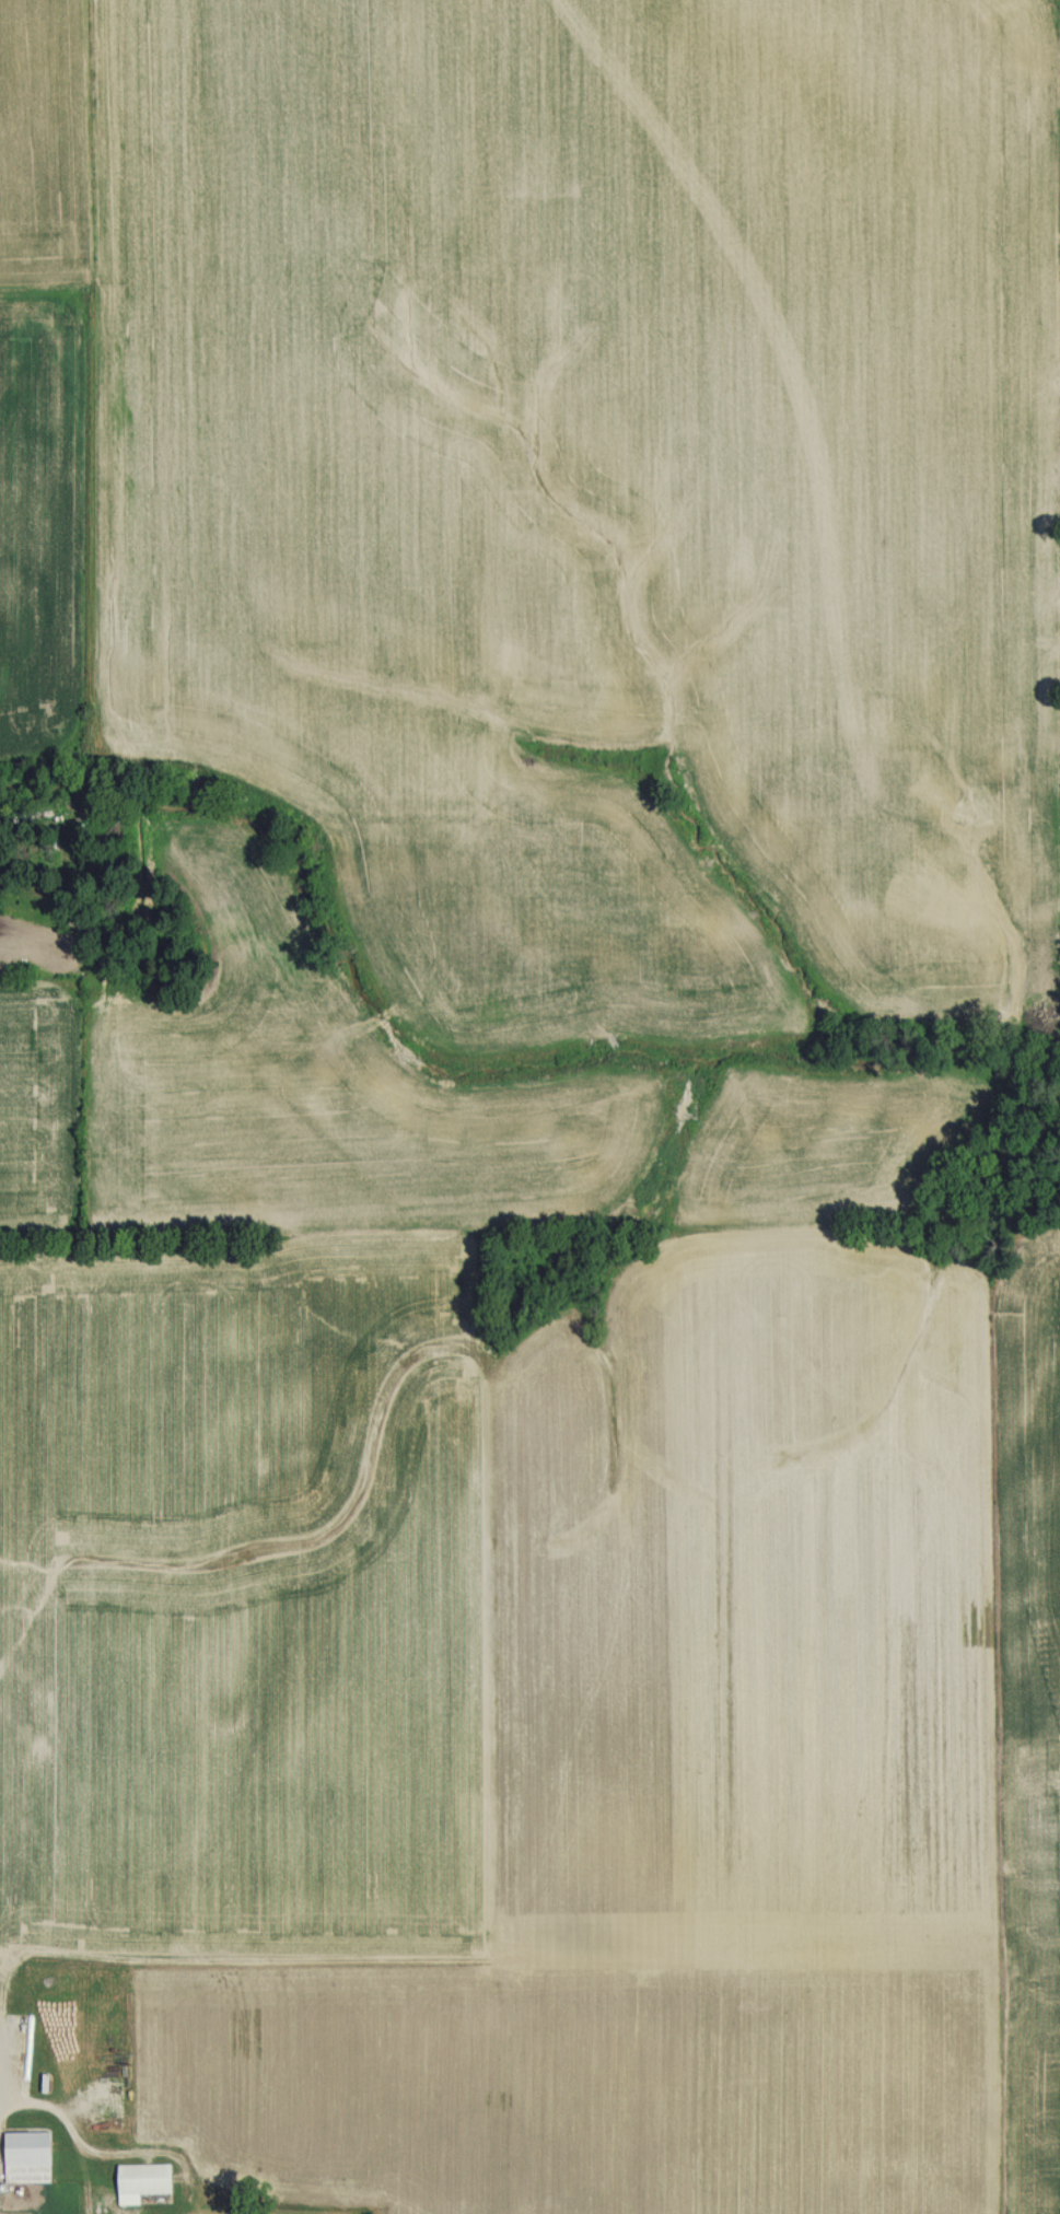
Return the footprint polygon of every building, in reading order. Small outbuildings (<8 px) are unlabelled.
[(46,2132),(0,2132),(0,2183),(46,2183),(46,2132)] [(167,2164),(113,2164),(113,2205),(136,2205),(137,2194),(166,2194),(167,2164)]
